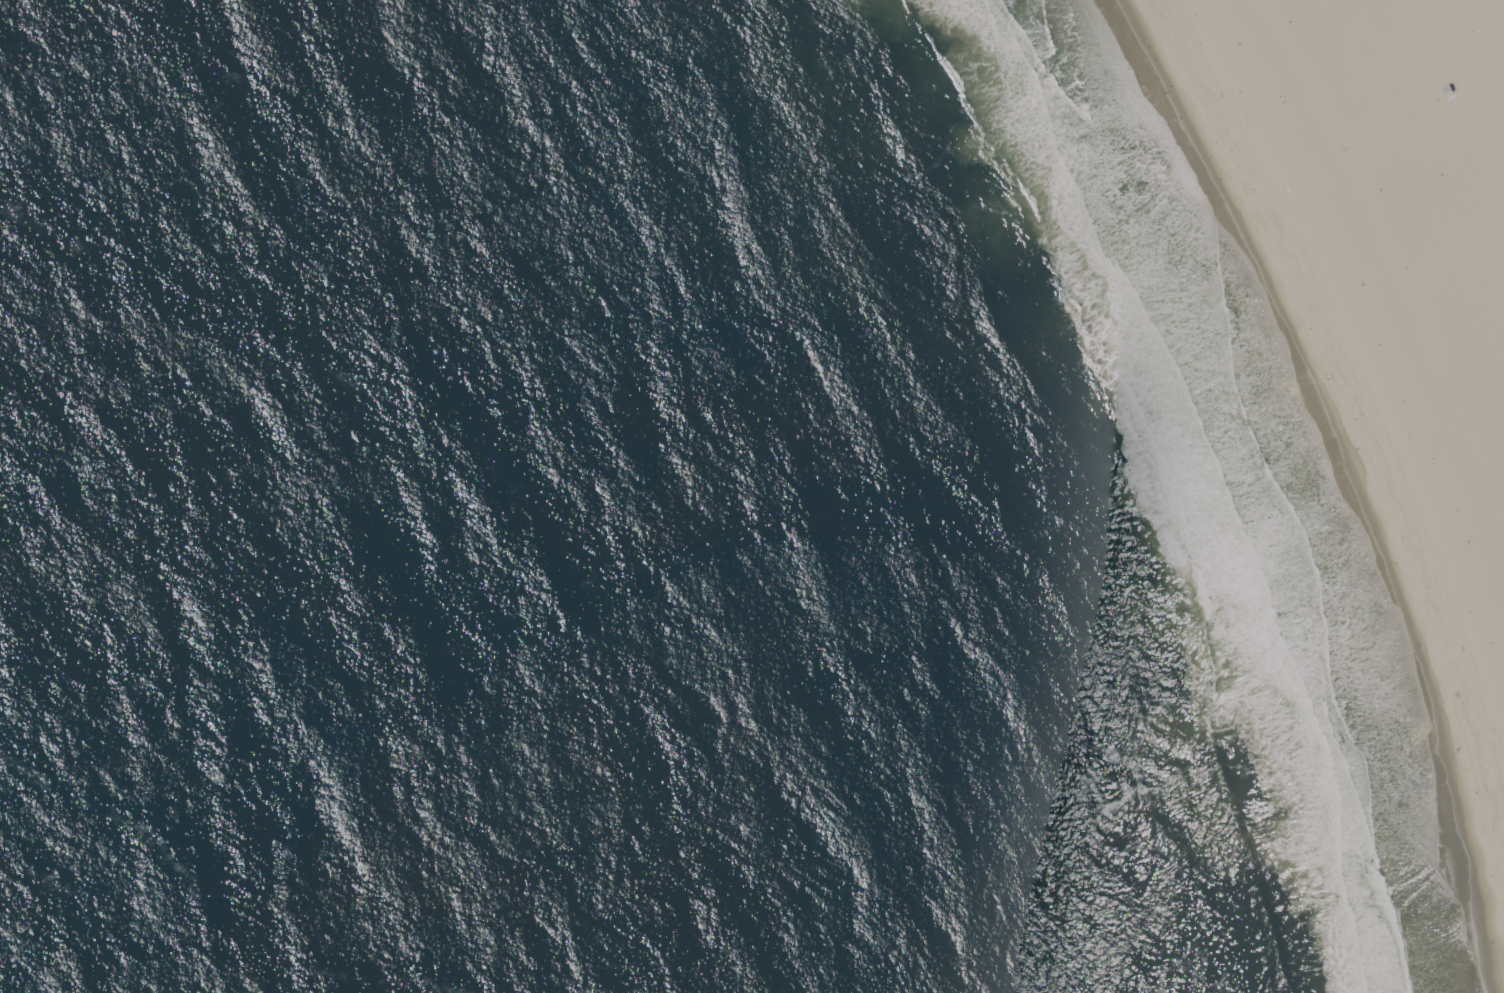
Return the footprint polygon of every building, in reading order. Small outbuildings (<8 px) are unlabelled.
[(1288,169),(1291,175),(1298,171),(1295,165),(1288,169)]
